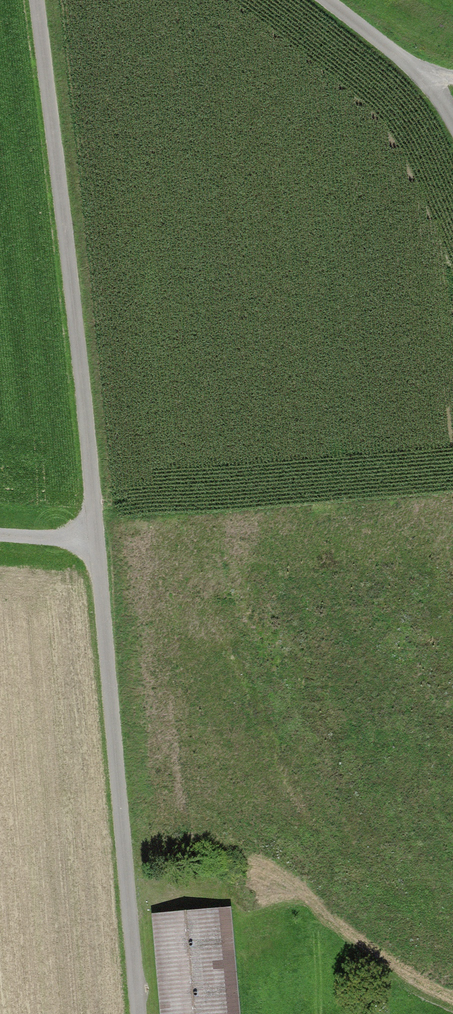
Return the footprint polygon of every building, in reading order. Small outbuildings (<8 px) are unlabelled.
[(163,1013),(243,1013),(235,911),(158,917),(163,1013)]
